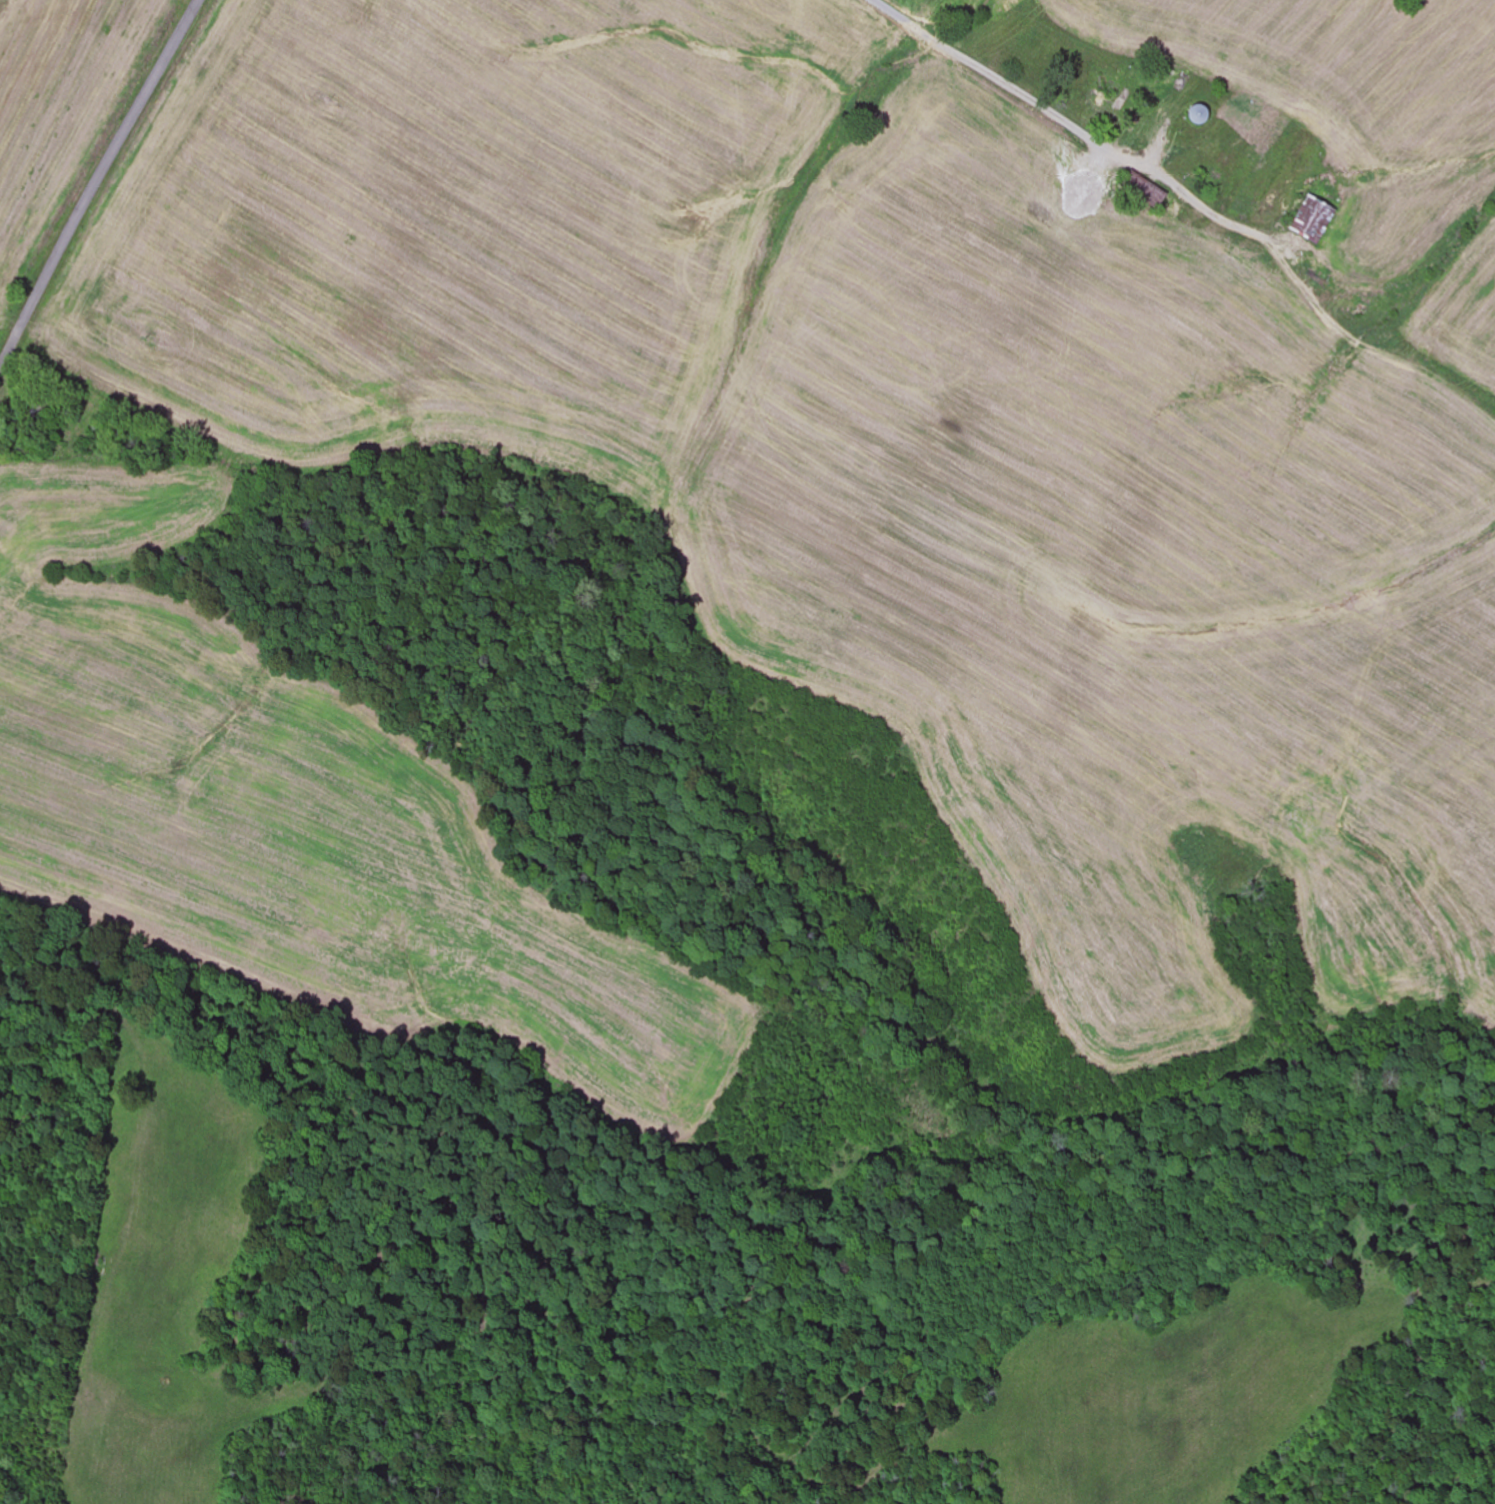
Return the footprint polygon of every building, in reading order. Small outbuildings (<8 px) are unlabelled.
[(1333,212),(1304,198),(1287,233),(1317,247),(1333,212)]
